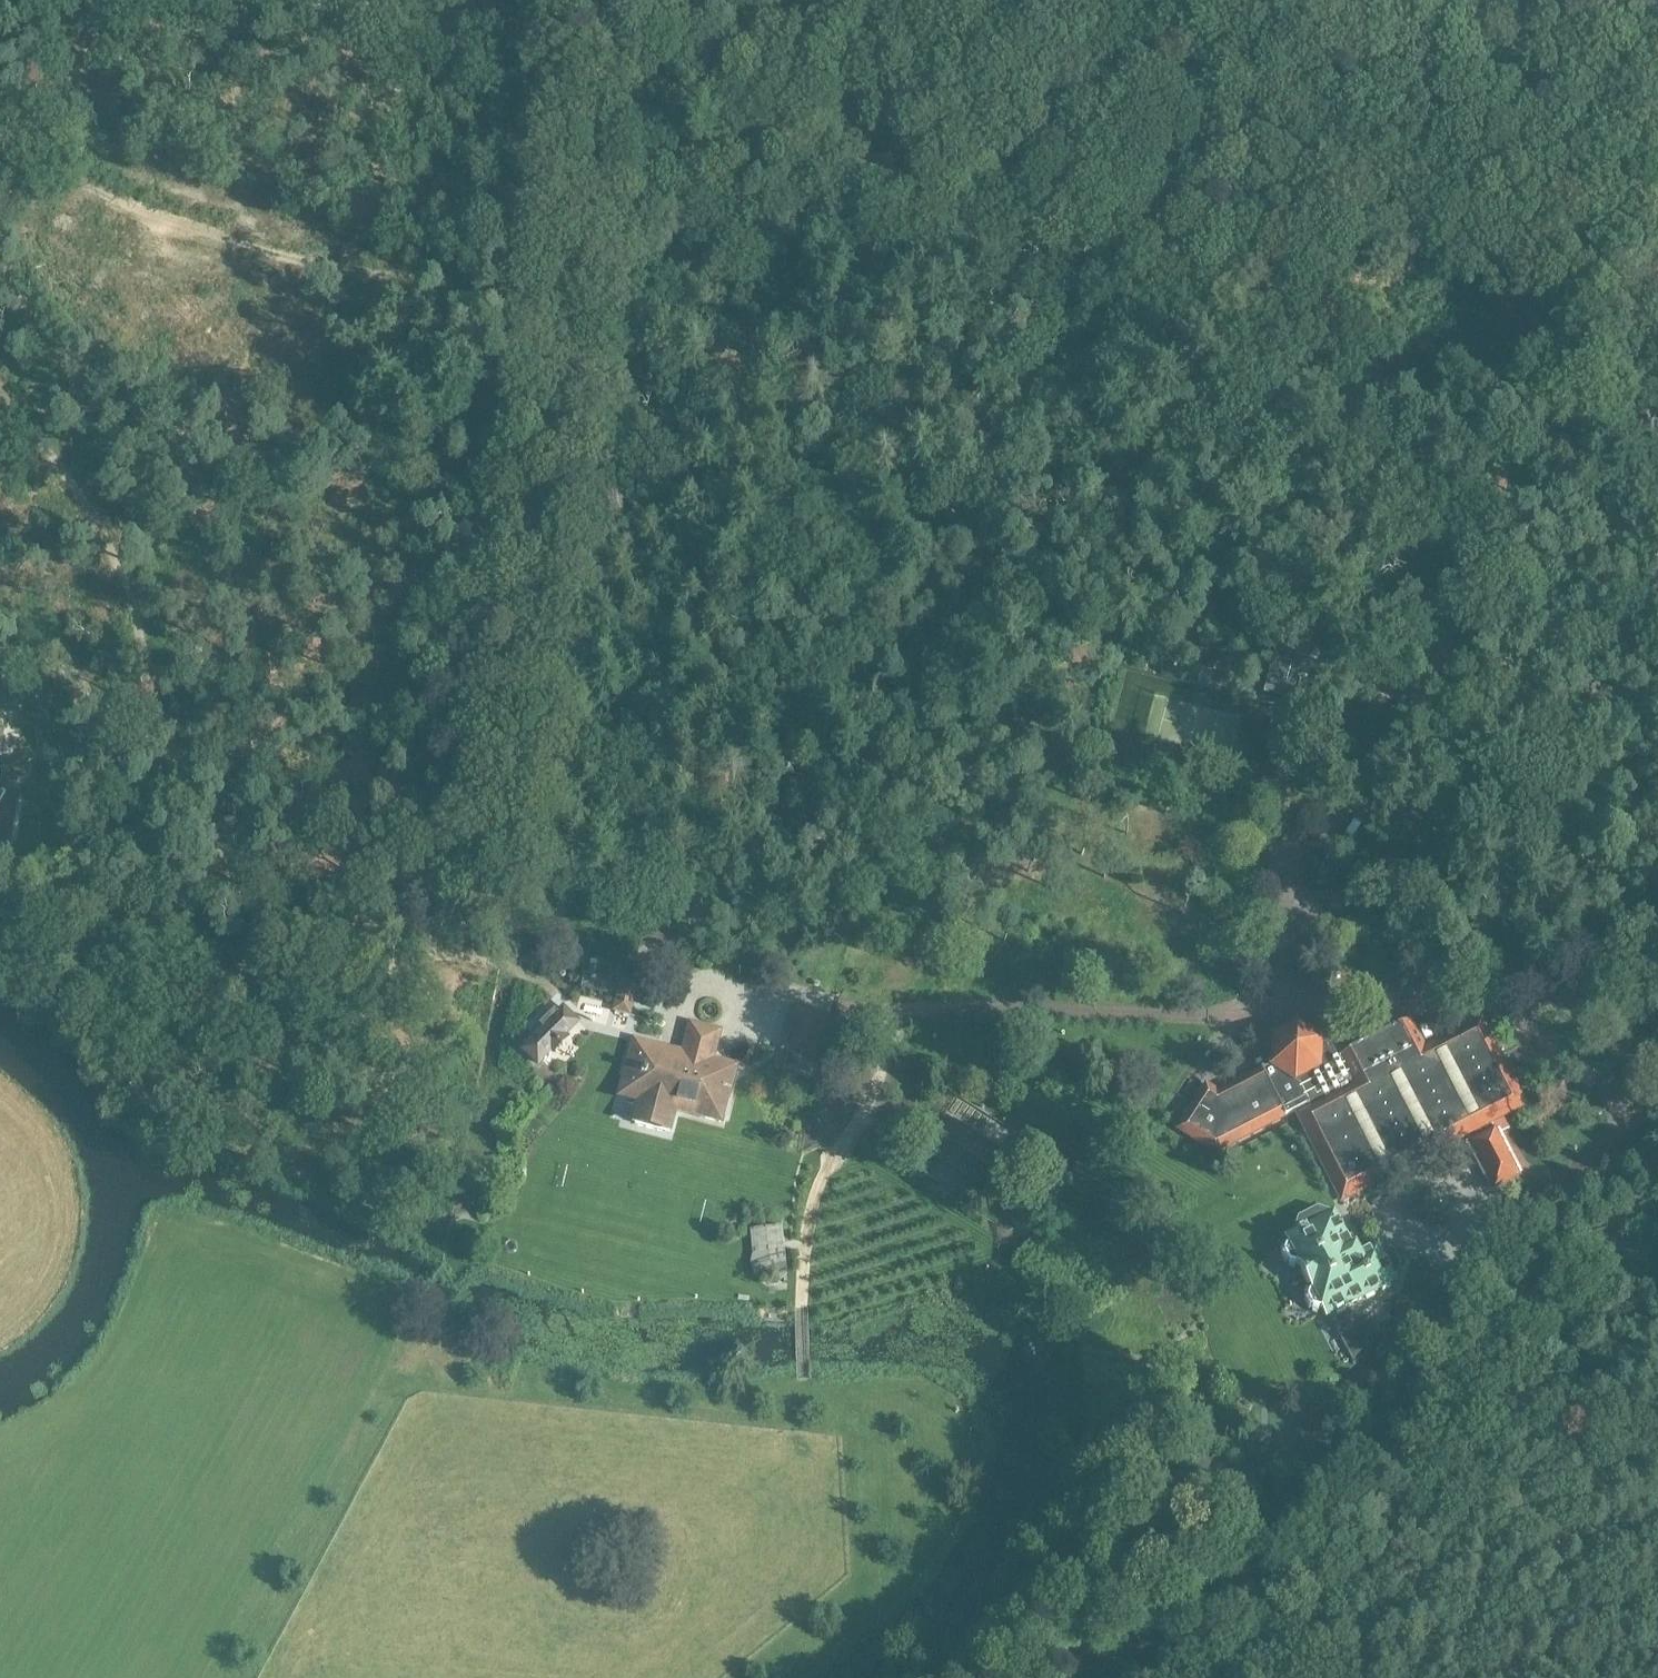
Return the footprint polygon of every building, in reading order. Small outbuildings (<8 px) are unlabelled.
[(1197,703),(1206,767),(1247,761),(1244,736),(1262,733),(1260,713),(1228,718),(1225,699),(1197,703)] [(607,1015),(626,1021),(635,988),(616,983),(607,1015)] [(544,1029),(524,1050),(538,1064),(578,1022),(563,1008),(558,1014),(555,1010),(540,1025),(544,1029)] [(1302,1025),(1277,1038),(1275,1066),(1268,1070),(1268,1069),(1221,1092),(1210,1084),(1181,1127),(1217,1151),(1311,1104),(1314,1109),(1301,1115),(1344,1201),(1470,1138),(1497,1191),(1521,1179),(1494,1126),(1529,1108),(1486,1023),(1429,1052),(1415,1024),(1346,1058),(1335,1037),(1326,1041),(1302,1025)] [(726,1099),(733,1069),(714,1064),(722,1033),(688,1025),(680,1056),(634,1044),(631,1056),(628,1055),(624,1072),(627,1073),(620,1098),(639,1103),(634,1126),(667,1134),(673,1112),(719,1124),(721,1116),(724,1117),(729,1100),(726,1099)] [(1334,1216),(1290,1239),(1293,1246),(1292,1246),(1290,1251),(1295,1261),(1301,1263),(1302,1262),(1316,1291),(1315,1291),(1313,1297),(1318,1307),(1323,1309),(1324,1308),(1328,1315),(1393,1282),(1377,1250),(1361,1258),(1356,1248),(1351,1250),(1334,1216)] [(754,1277),(775,1286),(787,1276),(780,1225),(750,1229),(752,1254),(750,1263),(754,1277)] [(1309,1320),(1289,1287),(1299,1281),(1284,1256),(1263,1269),(1299,1326),(1309,1320)] [(1397,1296),(1373,1308),(1379,1320),(1389,1315),(1401,1305),(1397,1296)] [(1368,1318),(1338,1333),(1350,1359),(1367,1344),(1363,1338),(1375,1331),(1368,1318)]
